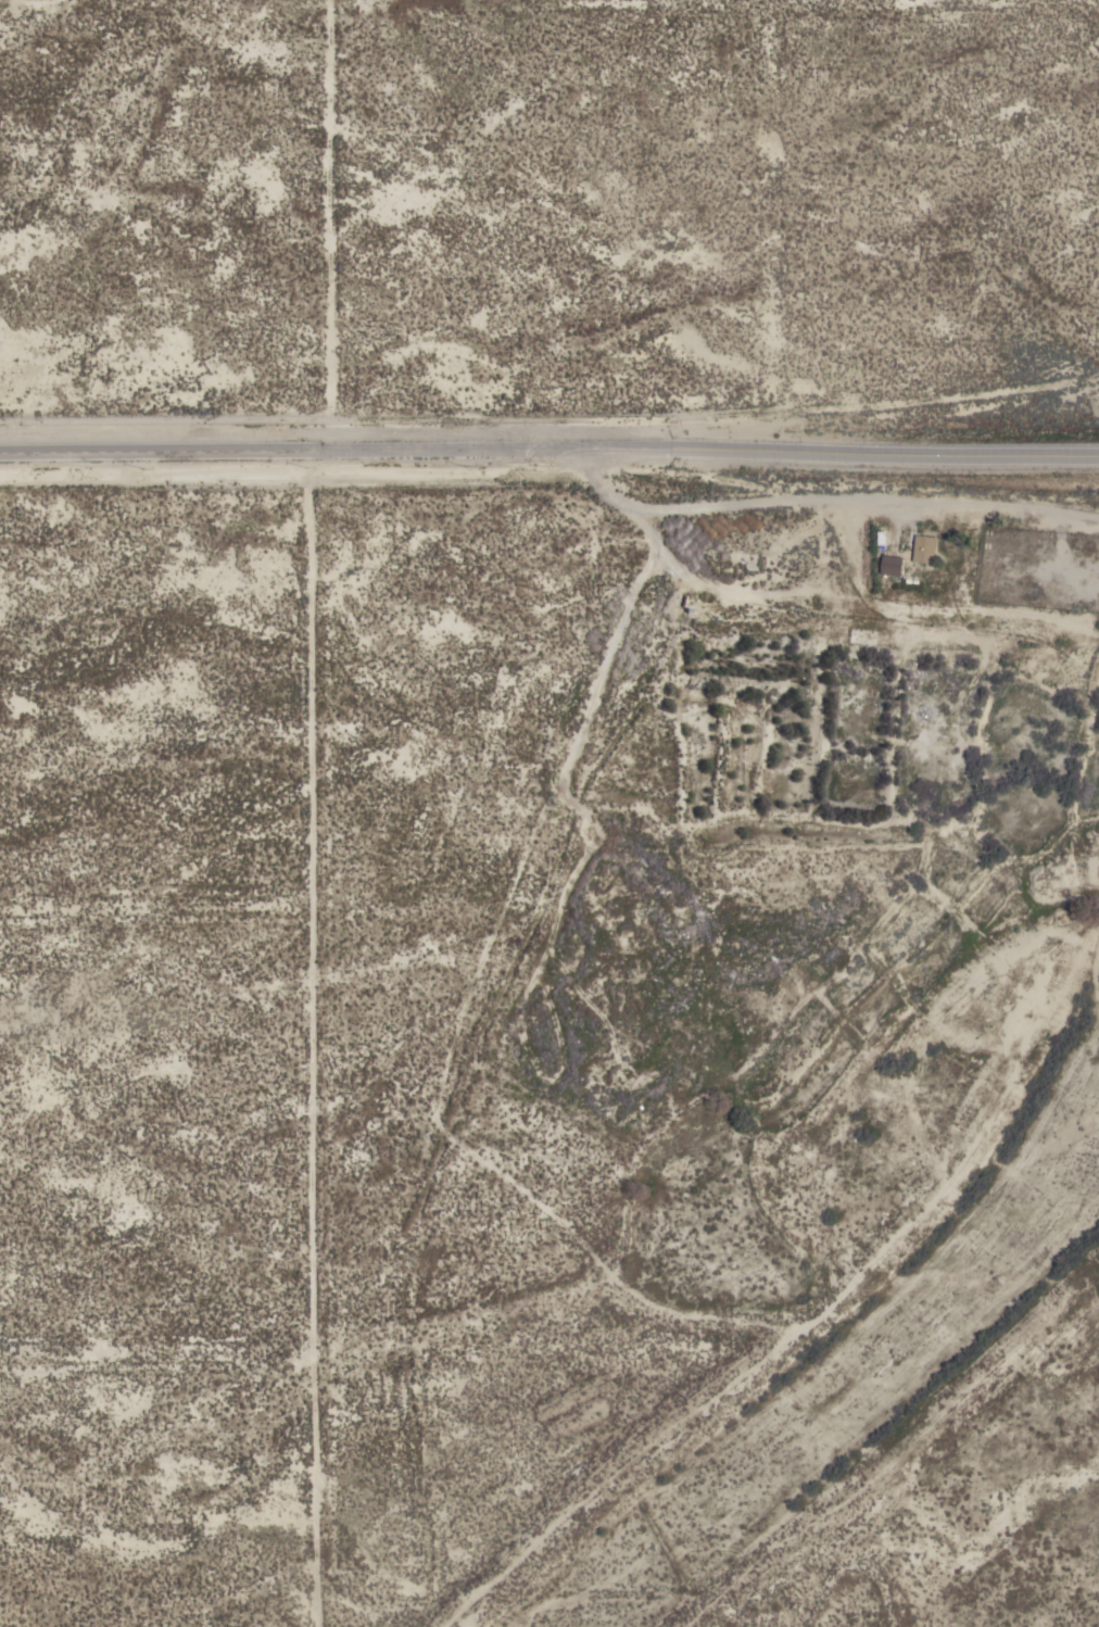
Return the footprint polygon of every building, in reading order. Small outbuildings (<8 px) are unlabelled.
[(917,534),(937,538),(934,564),(913,562),(917,534)] [(904,557),(902,576),(882,573),(883,555),(904,557)]
